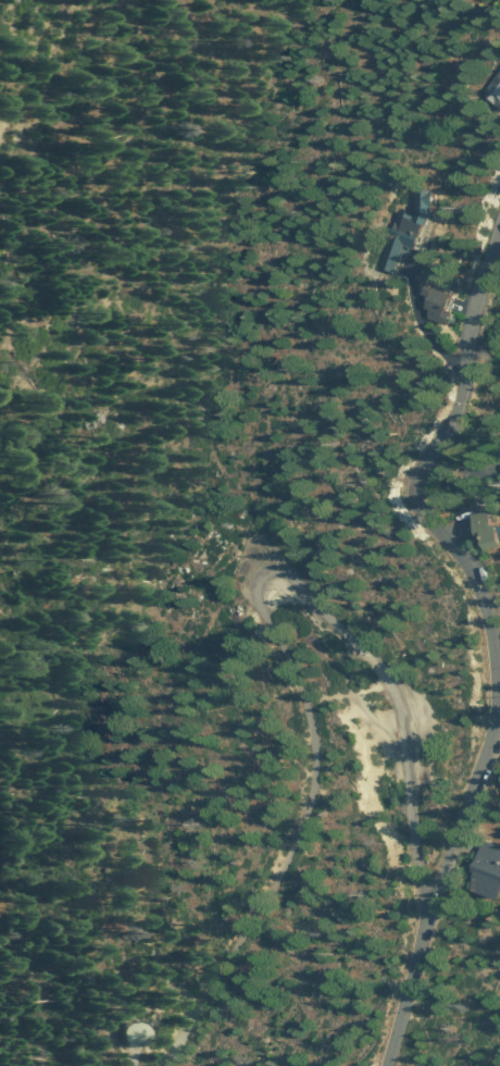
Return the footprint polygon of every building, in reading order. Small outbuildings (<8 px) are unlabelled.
[(380,267),(397,272),(403,254),(403,253),(406,244),(418,248),(422,248),(427,231),(428,223),(434,223),(444,197),(444,188),(421,188),(421,215),(400,208),(380,267)] [(486,840),(477,876),(473,891),(499,898),(499,843),(486,840)]
